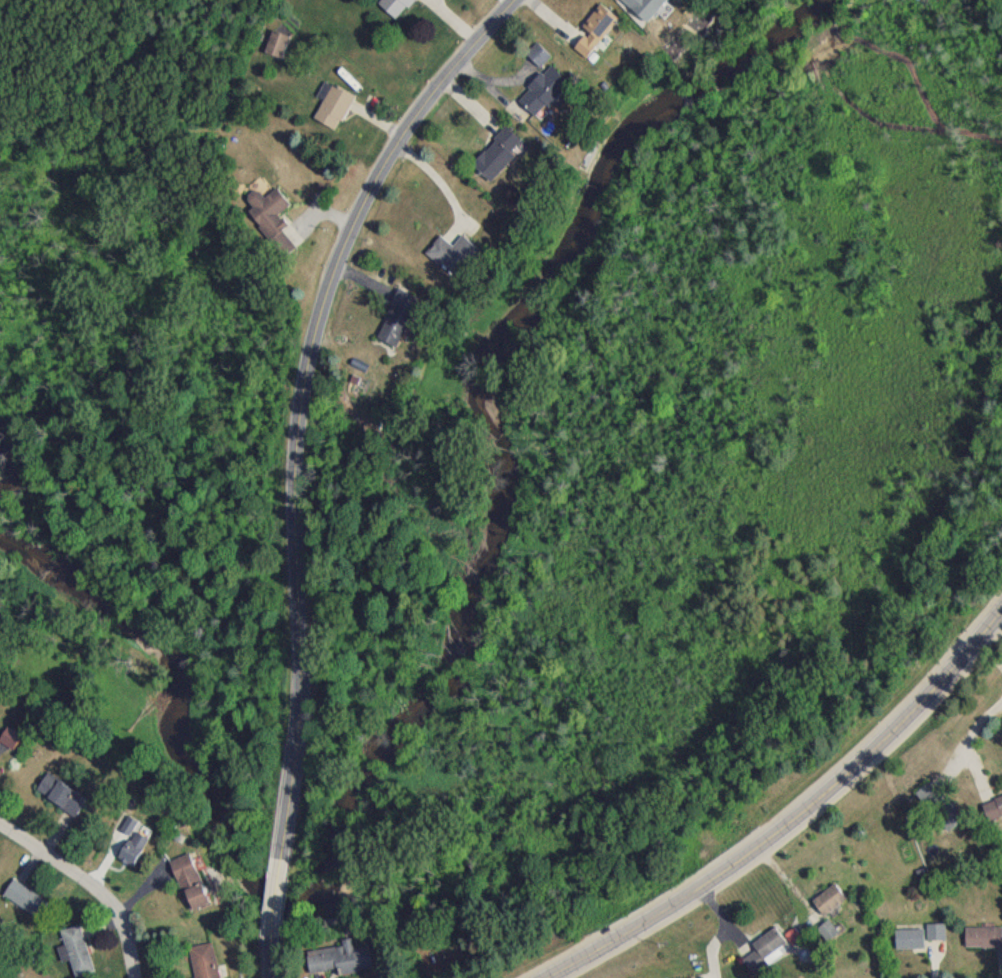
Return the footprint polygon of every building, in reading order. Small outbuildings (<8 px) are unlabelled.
[(416,0),(382,0),(374,8),(392,25),(416,0)] [(647,8),(637,0),(632,0),(625,9),(653,30),(675,0),(653,0),(647,8)] [(584,37),(570,53),(583,64),(592,54),(597,59),(608,46),(600,40),(614,24),(597,9),(578,32),(584,37)] [(277,65),(286,43),(269,36),(260,58),(277,65)] [(524,61),(537,72),(547,61),(535,49),(524,61)] [(515,107),(532,123),(566,89),(547,70),(524,93),(527,95),(515,107)] [(310,123),(331,136),(351,102),(327,87),(317,103),(321,105),(310,123)] [(520,149),(503,132),(467,168),(485,185),(520,149)] [(266,246),(285,232),(275,218),(286,210),(274,193),(260,203),(253,195),(242,203),(251,214),(245,218),(266,246)] [(475,254),(457,241),(450,251),(435,240),(421,259),(454,283),(475,254)] [(396,352),(412,300),(390,293),(374,345),(396,352)] [(12,754),(18,739),(4,733),(0,742),(0,749),(12,754)] [(34,799),(76,820),(86,800),(44,779),(34,799)] [(926,786),(911,801),(948,836),(962,822),(926,786)] [(977,809),(985,827),(1001,820),(1001,799),(977,809)] [(107,859),(132,872),(147,843),(135,836),(139,828),(127,822),(107,859)] [(166,867),(187,915),(208,906),(187,858),(166,867)] [(36,925),(49,904),(13,882),(0,902),(36,925)] [(809,907),(821,922),(843,904),(831,889),(809,907)] [(837,939),(827,925),(815,934),(824,948),(837,939)] [(924,929),(924,946),(943,946),(943,929),(924,929)] [(58,935),(63,952),(56,954),(60,967),(67,965),(71,977),(92,977),(80,930),(58,935)] [(1000,932),(962,932),(962,952),(1000,952),(1000,932)] [(786,952),(772,933),(749,950),(753,955),(740,965),(749,977),(750,977),(786,952)] [(921,955),(921,935),(892,935),(892,955),(921,955)] [(304,956),(307,977),(340,973),(341,977),(370,974),(367,950),(351,953),(350,942),(339,944),(340,950),(304,956)] [(186,952),(190,977),(216,977),(211,947),(186,952)]
